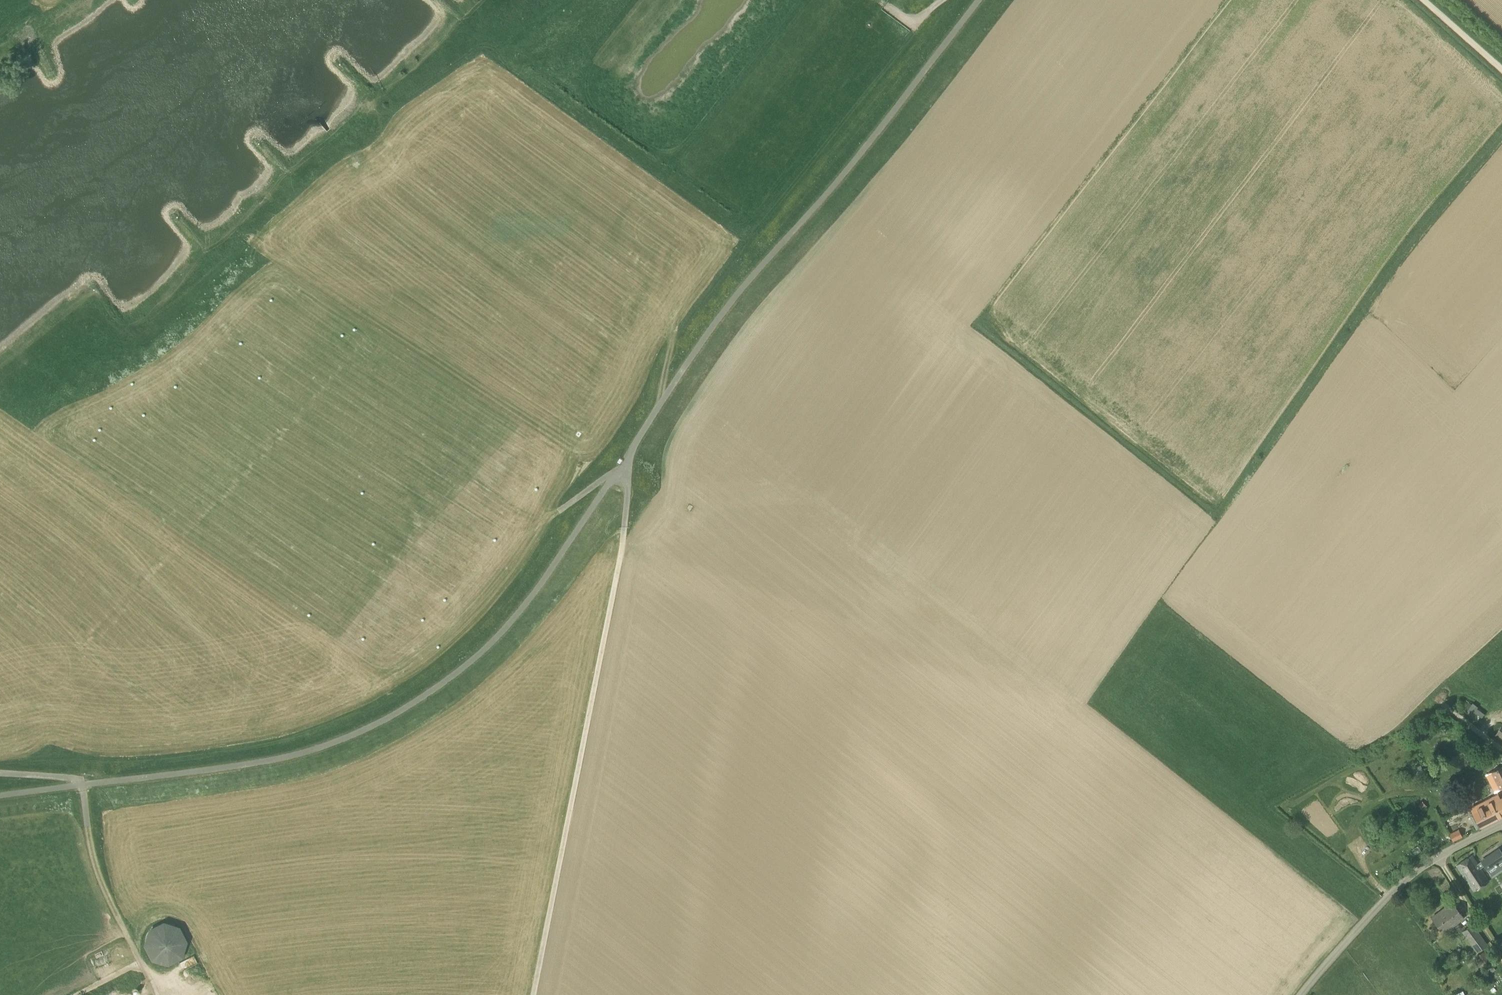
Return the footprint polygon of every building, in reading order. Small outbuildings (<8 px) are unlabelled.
[(1420,765),(1412,768),(1416,779),(1427,775),(1424,768),(1422,769),(1420,765)] [(1501,787),(1501,766),(1491,772),(1499,789),(1501,787)] [(1498,794),(1485,800),(1488,804),(1472,812),(1469,814),(1476,828),(1478,826),(1479,827),(1501,815),(1501,797),(1500,798),(1498,794)] [(1452,841),(1461,836),(1458,831),(1449,835),(1452,841)] [(1489,881),(1480,868),(1484,865),(1487,870),(1501,860),(1501,853),(1499,849),(1481,861),(1481,862),(1478,864),(1472,855),(1456,866),(1473,891),(1489,881)] [(1443,932),(1463,917),(1452,902),(1431,917),(1443,932)] [(161,963),(170,963),(180,958),(187,944),(181,925),(164,920),(149,928),(142,943),(149,958),(161,963)] [(1476,952),(1487,945),(1472,924),(1461,931),(1476,952)] [(1485,967),(1491,964),(1484,952),(1478,955),(1485,967)] [(181,959),(184,966),(199,960),(196,953),(181,959)] [(86,981),(94,990),(103,983),(95,974),(86,981)]
